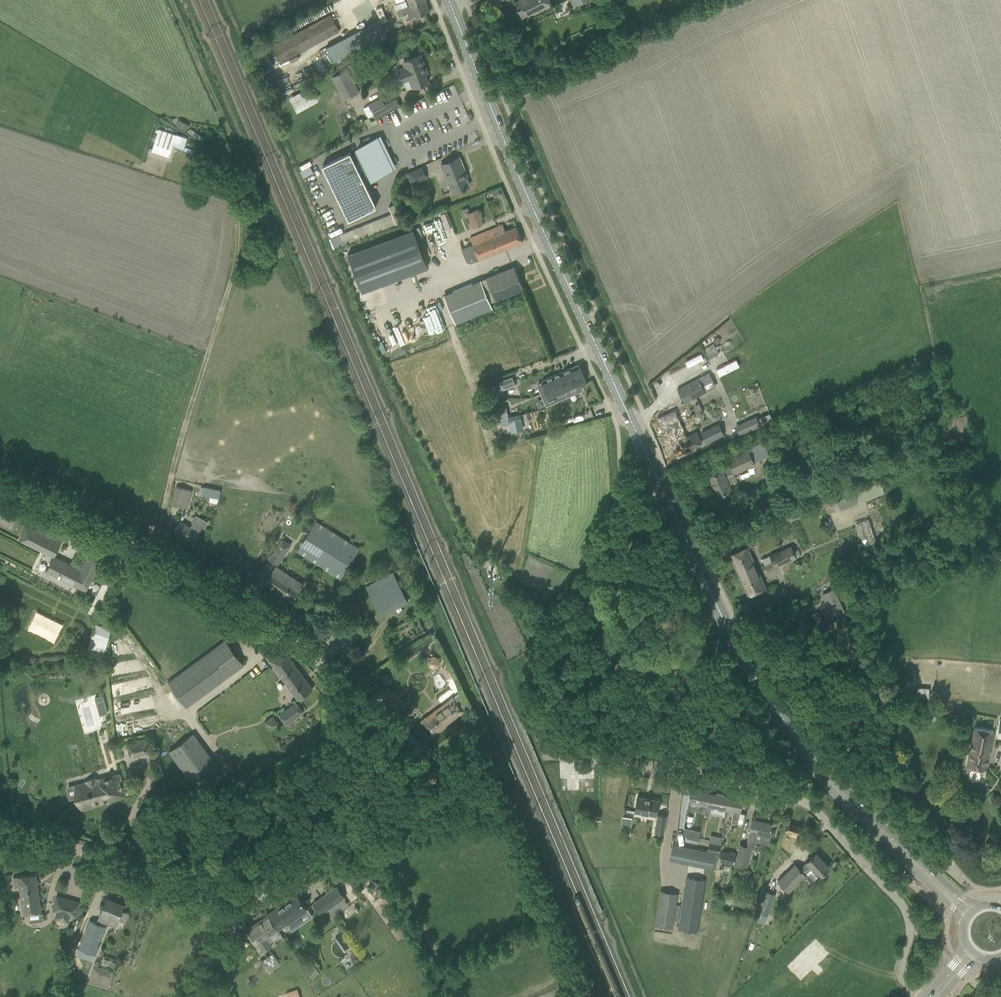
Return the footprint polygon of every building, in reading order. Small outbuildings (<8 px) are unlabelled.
[(426,0),(407,0),(409,6),(400,9),(402,15),(407,13),(409,18),(415,16),(430,11),(426,0)] [(525,22),(522,16),(529,13),(530,15),(538,11),(537,9),(550,2),(549,0),(518,0),(520,4),(516,6),(518,9),(511,12),(518,26),(525,22)] [(331,14),(271,46),(276,55),(273,57),(276,64),(280,62),(280,63),(340,31),(331,14)] [(365,26),(326,47),(334,62),(373,41),(365,26)] [(401,29),(390,34),(392,40),(404,35),(401,29)] [(421,55),(402,62),(404,67),(398,69),(402,79),(408,77),(411,75),(416,86),(418,85),(428,81),(425,74),(426,74),(424,70),(426,69),(421,55)] [(332,77),(343,100),(359,92),(348,69),(332,77)] [(298,110),(321,100),(314,85),(291,95),(298,110)] [(376,118),(391,110),(400,105),(397,99),(385,105),(381,98),(368,105),(376,118)] [(362,118),(356,121),(362,132),(368,129),(363,120),(362,118)] [(159,127),(152,150),(170,156),(172,150),(183,153),(188,137),(159,127)] [(396,167),(381,134),(355,147),(357,152),(352,154),(350,151),(323,165),(349,218),(375,206),(362,178),(368,175),(370,180),(396,167)] [(441,164),(444,172),(446,171),(449,179),(447,180),(452,191),(463,187),(464,189),(465,188),(464,187),(469,185),(463,171),(465,170),(459,157),(441,164)] [(392,215),(330,235),(334,246),(405,222),(398,202),(389,205),(392,215)] [(466,213),(472,228),(483,224),(477,209),(466,213)] [(502,224),(470,237),(473,244),(461,249),(466,262),(469,263),(505,248),(522,241),(516,226),(505,231),(502,224)] [(413,229),(385,240),(399,278),(428,267),(413,229)] [(443,295),(453,317),(455,323),(493,308),(490,302),(523,288),(514,266),(512,267),(443,295)] [(447,330),(442,311),(423,317),(422,312),(405,316),(411,339),(447,330)] [(709,359),(719,352),(713,343),(708,347),(710,350),(705,353),(709,359)] [(408,352),(396,358),(399,367),(412,362),(408,352)] [(580,384),(586,382),(578,364),(550,376),(551,376),(541,380),(542,382),(537,384),(546,405),(582,389),(580,384)] [(499,383),(485,387),(489,399),(503,394),(502,389),(515,385),(512,376),(498,381),(499,383)] [(706,391),(699,378),(677,389),(684,402),(706,391)] [(523,427),(520,414),(508,416),(506,406),(497,408),(497,409),(495,409),(496,415),(498,415),(499,418),(496,419),(497,424),(500,423),(500,425),(513,423),(514,429),(523,427)] [(668,438),(684,430),(685,430),(675,408),(657,416),(667,439),(668,438)] [(773,420),(769,412),(758,418),(761,425),(773,420)] [(971,438),(967,417),(955,420),(959,441),(971,438)] [(701,432),(705,443),(724,434),(719,423),(701,432)] [(684,430),(668,438),(676,456),(692,449),(691,447),(701,442),(696,432),(687,436),(684,430)] [(726,478),(755,464),(748,447),(727,457),(730,465),(709,476),(718,495),(727,490),(730,488),(726,478)] [(859,502),(884,492),(880,482),(855,492),(859,502)] [(202,493),(202,494),(219,498),(221,489),(203,486),(202,493)] [(172,503),(180,505),(188,507),(192,491),(176,487),(172,503)] [(193,542),(202,526),(204,527),(208,521),(198,516),(195,522),(193,521),(190,526),(180,521),(174,531),(193,542)] [(341,578),(354,556),(359,548),(315,521),(297,550),(341,578)] [(27,524),(20,539),(24,541),(26,537),(56,552),(62,541),(27,524)] [(863,524),(853,527),(860,550),(870,547),(863,524)] [(282,538),(269,558),(278,564),(291,544),(282,538)] [(791,545),(769,555),(775,567),(796,558),(791,545)] [(730,554),(739,574),(756,567),(747,547),(730,554)] [(87,553),(80,568),(54,555),(46,571),(85,590),(100,560),(87,553)] [(484,566),(494,562),(491,557),(482,561),(484,566)] [(300,587),(285,578),(287,574),(276,566),(265,583),(291,600),(300,587)] [(765,587),(756,567),(739,574),(748,595),(765,587)] [(366,587),(383,616),(409,601),(392,572),(366,587)] [(834,587),(822,593),(832,616),(845,610),(834,587)] [(813,621),(817,628),(825,624),(822,617),(821,618),(818,611),(811,614),(814,621),(813,621)] [(799,632),(808,628),(812,626),(808,616),(794,622),(799,632)] [(104,652),(111,627),(107,626),(99,623),(96,623),(88,647),(104,652)] [(217,645),(168,682),(187,707),(236,670),(244,664),(225,639),(217,645)] [(312,688),(283,648),(268,659),(298,699),(312,688)] [(453,694),(458,689),(454,684),(449,689),(453,694)] [(397,712),(404,705),(405,703),(387,687),(379,696),(397,712)] [(433,734),(464,709),(453,696),(422,720),(433,734)] [(287,724),(303,712),(296,702),(280,714),(287,724)] [(941,714),(953,714),(953,703),(941,703),(941,714)] [(993,731),(983,729),(974,727),(967,765),(985,769),(987,756),(988,756),(993,731)] [(192,783),(217,765),(193,733),(168,751),(192,783)] [(143,754),(140,741),(126,745),(129,758),(143,754)] [(82,793),(78,794),(82,808),(99,803),(98,800),(108,797),(108,798),(124,794),(119,774),(96,781),(96,778),(87,781),(87,782),(80,784),(82,793)] [(569,776),(569,790),(578,790),(578,775),(569,776)] [(688,801),(687,808),(704,811),(709,788),(691,785),(688,801)] [(725,792),(709,788),(704,811),(704,815),(709,816),(711,806),(722,808),(725,792)] [(743,795),(725,792),(722,808),(733,810),(731,822),(737,823),(743,795)] [(635,811),(656,814),(659,800),(637,796),(635,811)] [(663,833),(664,825),(666,816),(658,814),(655,831),(663,833)] [(623,816),(623,826),(633,827),(634,816),(623,816)] [(751,849),(753,842),(755,842),(755,840),(768,843),(772,824),(752,819),(749,831),(749,832),(747,841),(746,845),(740,844),(736,864),(743,865),(747,866),(749,857),(750,857),(752,849),(751,849)] [(799,834),(802,827),(789,822),(787,830),(799,834)] [(719,852),(721,840),(710,838),(707,849),(719,852)] [(711,868),(714,853),(673,844),(670,860),(711,868)] [(734,863),(736,853),(730,852),(720,850),(718,859),(734,863)] [(805,874),(806,872),(813,880),(819,875),(819,876),(829,866),(816,852),(806,862),(800,868),(795,863),(778,880),(789,892),(806,875),(805,874)] [(13,877),(15,886),(20,886),(24,913),(41,911),(35,874),(13,877)] [(686,877),(679,928),(697,931),(704,880),(686,877)] [(345,897),(336,885),(312,903),(321,915),(345,897)] [(754,919),(764,922),(775,894),(765,890),(754,919)] [(676,904),(678,893),(660,891),(655,925),(673,927),(673,926),(677,927),(680,904),(676,904)] [(280,927),(307,908),(297,893),(270,912),(280,927)] [(58,910),(56,917),(68,920),(70,914),(76,915),(80,902),(58,896),(54,909),(58,910)] [(101,911),(97,920),(115,927),(118,918),(124,905),(106,898),(101,911)] [(266,938),(280,927),(270,912),(247,929),(263,951),(271,946),(266,938)] [(106,925),(90,919),(79,947),(80,948),(78,954),(94,961),(100,946),(98,946),(106,925)] [(278,962),(278,961),(272,953),(262,960),(268,969),(278,962)] [(237,975),(236,972),(232,963),(226,966),(231,978),(237,975)] [(285,993),(287,996),(300,996),(297,988),(285,993)]
